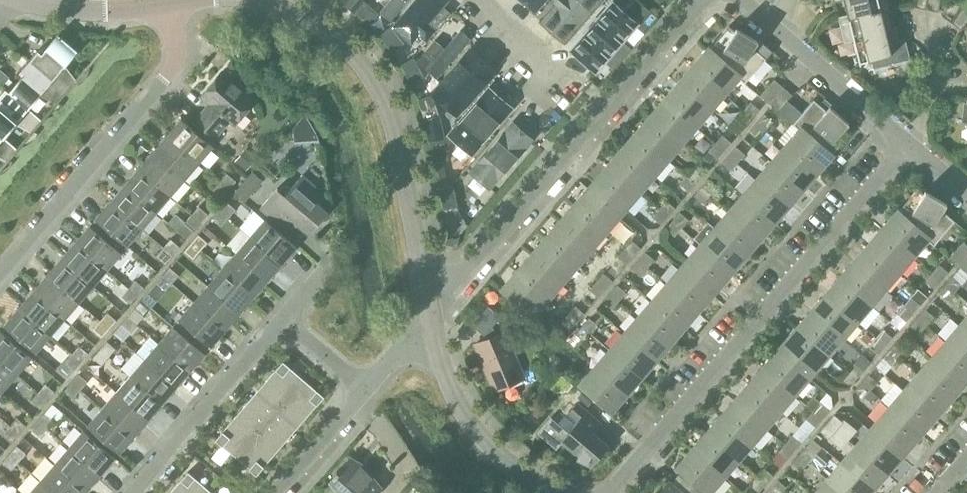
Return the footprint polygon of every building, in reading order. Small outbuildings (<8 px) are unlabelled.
[(353,10),(354,11),(363,1),(362,0),(342,0),(353,10)] [(409,0),(375,0),(385,7),(380,11),(390,21),(409,0)] [(451,13),(444,7),(451,0),(417,0),(392,27),(411,44),(419,37),(427,43),(451,13)] [(535,14),(547,0),(518,0),(535,14)] [(540,23),(564,46),(604,0),(561,0),(540,23)] [(643,23),(652,12),(638,0),(635,0),(627,9),(643,23)] [(848,14),(839,17),(840,23),(849,21),(848,18),(881,9),(880,6),(889,4),(888,0),(844,0),(848,14)] [(926,9),(929,0),(915,0),(914,6),(926,9)] [(926,9),(939,12),(942,0),(929,0),(926,9)] [(952,23),(966,2),(965,0),(953,0),(942,15),(952,23)] [(363,1),(354,11),(370,25),(379,15),(363,1)] [(569,52),(596,76),(603,68),(637,27),(610,1),(569,52)] [(952,23),(962,30),(966,24),(966,2),(952,23)] [(891,10),(889,4),(880,6),(881,9),(848,18),(849,21),(840,23),(845,42),(854,40),(887,32),(886,28),(882,13),(891,10)] [(728,26),(707,50),(723,64),(738,77),(744,83),(766,58),(772,50),(759,40),(736,28),(734,31),(728,26)] [(887,32),(854,40),(860,65),(862,64),(862,62),(872,60),(874,68),(911,59),(907,43),(906,42),(905,41),(904,40),(903,39),(902,39),(900,39),(898,40),(895,26),(886,28),(887,32)] [(390,27),(379,36),(393,52),(403,43),(390,27)] [(436,83),(474,38),(458,33),(443,48),(435,41),(418,61),(431,74),(436,83)] [(29,61),(66,92),(77,80),(66,65),(78,50),(58,34),(42,53),(38,50),(29,61)] [(738,77),(723,64),(707,50),(693,67),(724,93),(738,77)] [(458,120),(498,72),(473,53),(436,95),(458,120)] [(413,58),(401,65),(411,83),(423,77),(413,58)] [(28,109),(29,108),(40,95),(56,104),(66,92),(29,61),(21,70),(25,73),(9,91),(8,93),(28,109)] [(693,67),(679,83),(710,109),(724,93),(693,67)] [(0,70),(0,82),(3,85),(9,77),(0,70)] [(255,100),(222,71),(201,96),(210,104),(194,123),(213,139),(229,120),(234,124),(255,100)] [(774,79),(767,87),(776,94),(783,86),(774,79)] [(710,109),(679,83),(665,99),(696,126),(710,109)] [(783,86),(776,94),(785,103),(787,100),(792,95),(783,86)] [(760,95),(769,103),(776,94),(767,87),(760,95)] [(4,137),(15,123),(32,133),(43,120),(29,108),(28,109),(8,93),(9,91),(6,88),(0,95),(0,102),(0,135),(3,138),(4,137)] [(512,110),(488,88),(448,136),(473,158),(512,110)] [(778,111),(785,103),(776,94),(769,103),(778,111)] [(431,95),(418,99),(425,119),(438,115),(431,95)] [(825,98),(819,104),(826,110),(830,106),(831,104),(825,98)] [(665,99),(651,116),(682,142),(696,126),(665,99)] [(851,131),(845,126),(848,122),(830,106),(826,110),(819,104),(814,99),(802,113),(787,100),(785,103),(778,111),(799,130),(814,143),(830,156),(851,131)] [(743,110),(752,118),(759,109),(750,102),(743,110)] [(745,126),(752,118),(743,110),(736,118),(745,126)] [(766,130),(773,121),(764,113),(757,122),(766,130)] [(293,128),(294,142),(319,141),(316,132),(305,114),(293,128)] [(445,138),(440,114),(438,115),(425,119),(429,142),(443,139),(445,138)] [(667,158),(682,142),(651,116),(637,132),(667,158)] [(182,119),(167,136),(199,163),(213,146),(182,119)] [(766,130),(757,122),(750,130),(759,138),(766,130)] [(492,192),(532,141),(512,123),(469,174),(492,192)] [(799,130),(785,146),(816,172),(830,156),(814,143),(799,130)] [(637,132),(623,149),(653,175),(667,158),(637,132)] [(715,143),(724,151),(731,142),(722,134),(715,143)] [(7,161),(18,149),(4,137),(3,138),(0,135),(0,157),(7,161)] [(184,179),(199,163),(167,136),(153,152),(184,179)] [(443,139),(429,142),(434,162),(447,160),(443,139)] [(717,159),(724,151),(715,143),(708,151),(717,159)] [(738,162),(745,154),(736,146),(729,155),(738,162)] [(816,172),(785,146),(771,162),(802,189),(816,172)] [(246,148),(235,161),(246,171),(258,157),(246,148)] [(623,149),(609,165),(639,191),(653,175),(623,149)] [(153,152),(139,169),(170,196),(184,179),(153,152)] [(738,162),(729,155),(722,163),(731,170),(738,162)] [(448,186),(443,160),(434,162),(439,188),(448,186)] [(771,162),(757,179),(788,205),(802,189),(771,162)] [(639,191),(609,165),(594,183),(624,209),(639,191)] [(687,175),(696,182),(703,175),(694,167),(687,175)] [(156,212),(170,196),(139,169),(125,185),(156,212)] [(236,181),(227,174),(220,182),(229,189),(236,181)] [(252,174),(236,192),(245,200),(261,182),(252,174)] [(309,234),(328,213),(308,196),(315,187),(302,175),(284,196),(277,190),(278,189),(277,188),(260,208),(286,230),(294,221),(309,234)] [(689,191),(696,182),(687,175),(680,184),(689,191)] [(710,194),(717,187),(708,179),(701,187),(710,194)] [(774,221),(788,205),(757,179),(743,195),(774,221)] [(222,197),(229,189),(220,182),(213,190),(222,197)] [(605,231),(624,209),(594,183),(574,205),(605,231)] [(125,185),(111,201),(142,229),(156,212),(125,185)] [(448,186),(439,188),(443,209),(457,207),(452,185),(448,186)] [(702,203),(710,194),(701,187),(694,196),(702,203)] [(896,213),(927,239),(933,245),(955,220),(942,210),(946,203),(925,190),(923,193),(917,188),(896,213)] [(743,195),(729,211),(760,238),(774,221),(743,195)] [(659,208),(668,216),(675,208),(666,200),(659,208)] [(112,231),(128,245),(142,229),(111,201),(90,226),(105,239),(112,231)] [(220,210),(228,218),(236,210),(227,202),(220,210)] [(605,231),(574,205),(560,221),(591,248),(605,231)] [(208,214),(199,207),(192,214),(201,222),(208,214)] [(468,226),(457,207),(443,209),(448,232),(460,235),(468,226)] [(660,224),(668,216),(659,208),(652,217),(660,224)] [(221,226),(228,218),(220,210),(213,218),(212,218),(205,226),(214,234),(221,226)] [(745,254),(760,238),(729,211),(715,228),(745,254)] [(682,228),(689,219),(680,212),(673,220),(682,228)] [(913,255),(927,239),(896,213),(882,229),(913,255)] [(193,230),(201,222),(192,214),(185,223),(193,230)] [(265,219),(250,237),(283,265),(298,248),(265,219)] [(682,228),(673,220),(665,228),(674,236),(682,228)] [(560,221),(546,238),(577,264),(591,248),(560,221)] [(701,244),(731,270),(745,254),(715,228),(708,222),(694,238),(701,244)] [(185,223),(178,231),(187,238),(193,230),(185,223)] [(90,226),(75,242),(107,270),(128,245),(112,231),(105,239),(90,226)] [(882,229),(868,245),(899,272),(913,255),(882,229)] [(460,235),(448,232),(445,244),(456,246),(460,235)] [(191,243),(200,251),(207,242),(199,235),(191,243)] [(269,281),(283,265),(250,237),(236,253),(269,281)] [(563,280),(577,264),(546,238),(532,254),(563,280)] [(180,247),(171,239),(164,247),(173,255),(180,247)] [(625,248),(634,255),(640,248),(632,240),(625,248)] [(956,250),(964,257),(966,254),(966,245),(963,241),(956,250)] [(93,286),(107,270),(75,242),(61,259),(93,286)] [(191,243),(185,251),(193,259),(200,251),(191,243)] [(686,262),(681,267),(712,293),(717,288),(731,270),(701,244),(686,262)] [(899,272),(868,245),(854,262),(885,288),(899,272)] [(165,263),(173,255),(164,247),(156,256),(165,263)] [(625,248),(617,256),(626,264),(634,255),(625,248)] [(948,258),(957,266),(964,257),(956,250),(948,258)] [(647,268),(654,260),(645,252),(638,260),(647,268)] [(255,298),(269,281),(236,253),(222,269),(255,298)] [(532,254),(518,270),(549,297),(563,280),(532,254)] [(966,273),(966,259),(964,257),(957,266),(966,273)] [(61,259),(47,275),(79,302),(93,286),(61,259)] [(640,276),(647,268),(638,260),(631,269),(640,276)] [(854,262),(840,278),(871,305),(885,288),(854,262)] [(933,272),(941,279),(948,272),(939,264),(933,272)] [(697,310),(712,293),(681,267),(667,284),(697,310)] [(170,268),(163,276),(172,283),(179,275),(170,268)] [(241,314),(255,298),(222,269),(208,286),(241,314)] [(534,314),(549,297),(518,270),(504,287),(534,314)] [(934,288),(941,279),(933,272),(925,281),(934,288)] [(596,281),(605,289),(612,281),(603,273),(596,281)] [(65,319),(79,302),(47,275),(33,292),(65,319)] [(165,292),(172,283),(163,276),(156,284),(149,291),(157,298),(163,290),(165,292)] [(954,292),(962,283),(953,276),(946,285),(954,292)] [(840,278),(826,295),(857,321),(871,305),(840,278)] [(145,288),(136,280),(129,288),(137,296),(145,288)] [(598,297),(605,289),(596,281),(589,289),(598,297)] [(619,300),(626,293),(617,284),(610,293),(619,300)] [(667,284),(652,301),(683,327),(697,310),(667,284)] [(954,292),(946,285),(939,292),(948,300),(954,292)] [(208,286),(194,302),(227,331),(241,314),(208,286)] [(130,304),(137,296),(129,288),(121,297),(130,304)] [(33,292),(19,308),(51,335),(65,319),(33,292)] [(619,300),(610,293),(603,301),(612,309),(619,300)] [(826,295),(812,311),(842,337),(857,321),(826,295)] [(911,297),(904,305),(913,312),(920,305),(911,297)] [(652,301),(638,317),(669,343),(683,327),(652,301)] [(213,347),(227,331),(194,302),(173,327),(190,341),(197,333),(213,347)] [(904,305),(897,313),(906,321),(913,312),(904,305)] [(472,324),(484,335),(500,316),(488,306),(472,324)] [(575,306),(568,314),(577,322),(584,313),(575,306)] [(4,325),(36,352),(51,335),(19,308),(4,325)] [(128,317),(137,324),(144,316),(135,309),(128,317)] [(918,316),(927,324),(934,316),(925,309),(918,316)] [(812,311),(798,327),(828,354),(842,337),(812,311)] [(108,313),(100,321),(109,329),(117,320),(108,313)] [(570,330),(577,322),(568,314),(561,322),(570,330)] [(919,332),(927,324),(918,316),(911,325),(919,332)] [(123,341),(137,324),(128,317),(121,324),(113,333),(123,341)] [(589,317),(582,325),(591,333),(598,325),(589,317)] [(638,317),(624,333),(655,360),(669,343),(638,317)] [(102,336),(109,329),(100,321),(93,329),(102,336)] [(584,342),(591,333),(582,325),(575,334),(584,342)] [(946,341),(966,359),(966,330),(960,325),(946,341)] [(191,371),(213,347),(197,333),(190,341),(173,327),(158,343),(191,371)] [(798,327),(778,351),(808,377),(828,354),(798,327)] [(17,374),(32,356),(0,329),(0,359),(17,374)] [(876,338),(885,345),(892,337),(883,329),(876,338)] [(475,344),(494,390),(524,377),(505,331),(475,344)] [(624,333),(610,350),(641,376),(655,360),(624,333)] [(878,353),(885,345),(876,338),(869,346),(878,353)] [(100,350),(109,357),(116,349),(107,341),(100,350)] [(898,357),(906,349),(897,341),(889,350),(898,357)] [(932,358),(963,384),(966,379),(966,359),(946,341),(932,358)] [(158,343),(144,359),(177,388),(191,371),(158,343)] [(79,346),(72,354),(81,362),(88,353),(79,346)] [(102,365),(109,357),(100,350),(93,358),(102,365)] [(610,350),(596,366),(627,392),(641,376),(610,350)] [(891,365),(898,357),(889,350),(882,358),(891,365)] [(560,359),(552,351),(544,360),(553,367),(560,359)] [(794,394),(808,377),(778,351),(763,367),(794,394)] [(65,362),(74,370),(81,362),(72,354),(65,362)] [(949,400),(963,384),(932,358),(918,374),(949,400)] [(17,374),(0,359),(0,387),(3,390),(17,374)] [(163,404),(177,388),(144,359),(130,376),(163,404)] [(270,418),(303,379),(283,361),(249,400),(270,418)] [(847,371),(856,378),(864,370),(855,362),(847,371)] [(612,409),(627,392),(596,366),(582,383),(612,409)] [(763,367),(749,384),(780,410),(794,394),(763,367)] [(849,386),(856,378),(847,371),(840,379),(849,386)] [(72,383),(80,390),(88,382),(79,374),(72,383)] [(870,390),(877,382),(868,374),(861,383),(870,390)] [(918,374),(904,390),(935,417),(949,400),(918,374)] [(130,376),(116,392),(149,421),(163,404),(130,376)] [(324,396),(303,379),(270,418),(290,435),(324,396)] [(74,398),(80,390),(72,383),(65,390),(74,398)] [(870,390),(861,383),(854,391),(863,398),(870,390)] [(766,427),(780,410),(749,384),(735,400),(766,427)] [(46,385),(39,392),(48,400),(55,393),(46,385)] [(585,388),(578,396),(589,405),(595,397),(585,388)] [(921,433),(935,417),(904,390),(890,407),(921,433)] [(40,409),(48,400),(39,392),(31,401),(40,409)] [(135,437),(149,421),(116,392),(102,409),(135,437)] [(236,457),(270,418),(249,400),(215,440),(236,457)] [(735,400),(721,417),(752,443),(766,427),(735,400)] [(813,411),(822,418),(829,410),(820,402),(813,411)] [(38,421),(47,429),(62,412),(53,404),(45,413),(38,421)] [(588,462),(590,463),(590,464),(590,465),(607,445),(606,444),(588,428),(595,419),(577,404),(569,413),(578,421),(569,432),(552,418),(539,434),(556,449),(563,441),(578,453),(576,457),(587,462),(588,462)] [(890,407),(870,430),(901,456),(921,433),(890,407)] [(120,454),(135,437),(102,409),(87,426),(120,454)] [(815,426),(822,418),(813,411),(806,419),(815,426)] [(836,430),(843,422),(834,414),(827,422),(836,430)] [(738,459),(752,443),(721,417),(707,433),(738,459)] [(27,425),(18,418),(11,425),(20,433),(27,425)] [(236,457),(256,475),(290,435),(270,418),(236,457)] [(40,437),(47,429),(38,421),(31,430),(40,437)] [(829,438),(836,430),(827,422),(820,431),(829,438)] [(12,441),(20,433),(11,425),(3,434),(12,441)] [(886,473),(901,456),(870,430),(856,447),(886,473)] [(69,448),(100,475),(115,457),(84,431),(69,448)] [(707,433),(693,449),(724,476),(738,459),(707,433)] [(785,443),(794,451),(801,443),(792,435),(785,443)] [(787,459),(794,451),(785,443),(778,451),(787,459)] [(10,454),(19,462),(26,453),(17,446),(10,454)] [(815,455),(806,447),(799,455),(808,463),(815,455)] [(856,447),(842,463),(872,489),(886,473),(856,447)] [(86,491),(100,475),(69,448),(55,464),(86,491)] [(724,476),(693,449),(678,466),(709,492),(724,476)] [(12,470),(19,462),(10,454),(3,462),(12,470)] [(801,471),(808,463),(799,455),(792,464),(801,471)] [(340,492),(368,492),(363,489),(373,478),(368,471),(349,459),(338,472),(337,471),(333,476),(334,477),(330,481),(338,492),(340,492)] [(828,480),(843,492),(869,492),(872,489),(842,463),(828,480)] [(55,464),(41,480),(55,492),(85,492),(86,491),(55,464)] [(757,476),(766,484),(773,476),(764,468),(757,476)] [(188,472),(170,492),(205,492),(208,489),(188,472)] [(758,492),(766,484),(757,476),(750,484),(758,492)] [(770,488),(777,492),(782,492),(787,487),(778,479),(770,488)] [(41,480),(30,492),(55,492),(41,480)] [(816,492),(843,492),(828,480),(816,492)] [(669,482),(659,492),(681,492),(669,482)]
